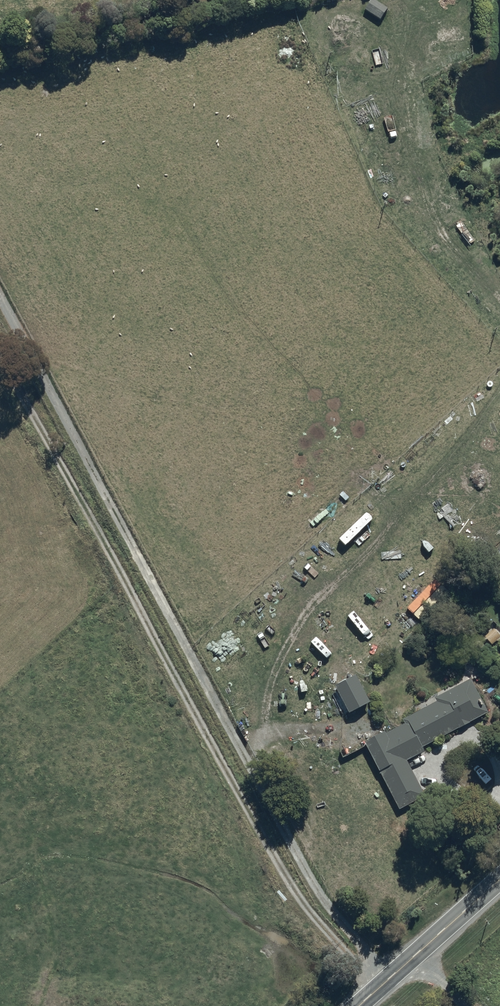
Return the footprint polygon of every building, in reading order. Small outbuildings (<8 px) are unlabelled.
[(356,677),(334,688),(349,717),(370,706),(356,677)] [(488,716),(469,681),(359,740),(398,812),(424,798),(404,761),(488,716)]
